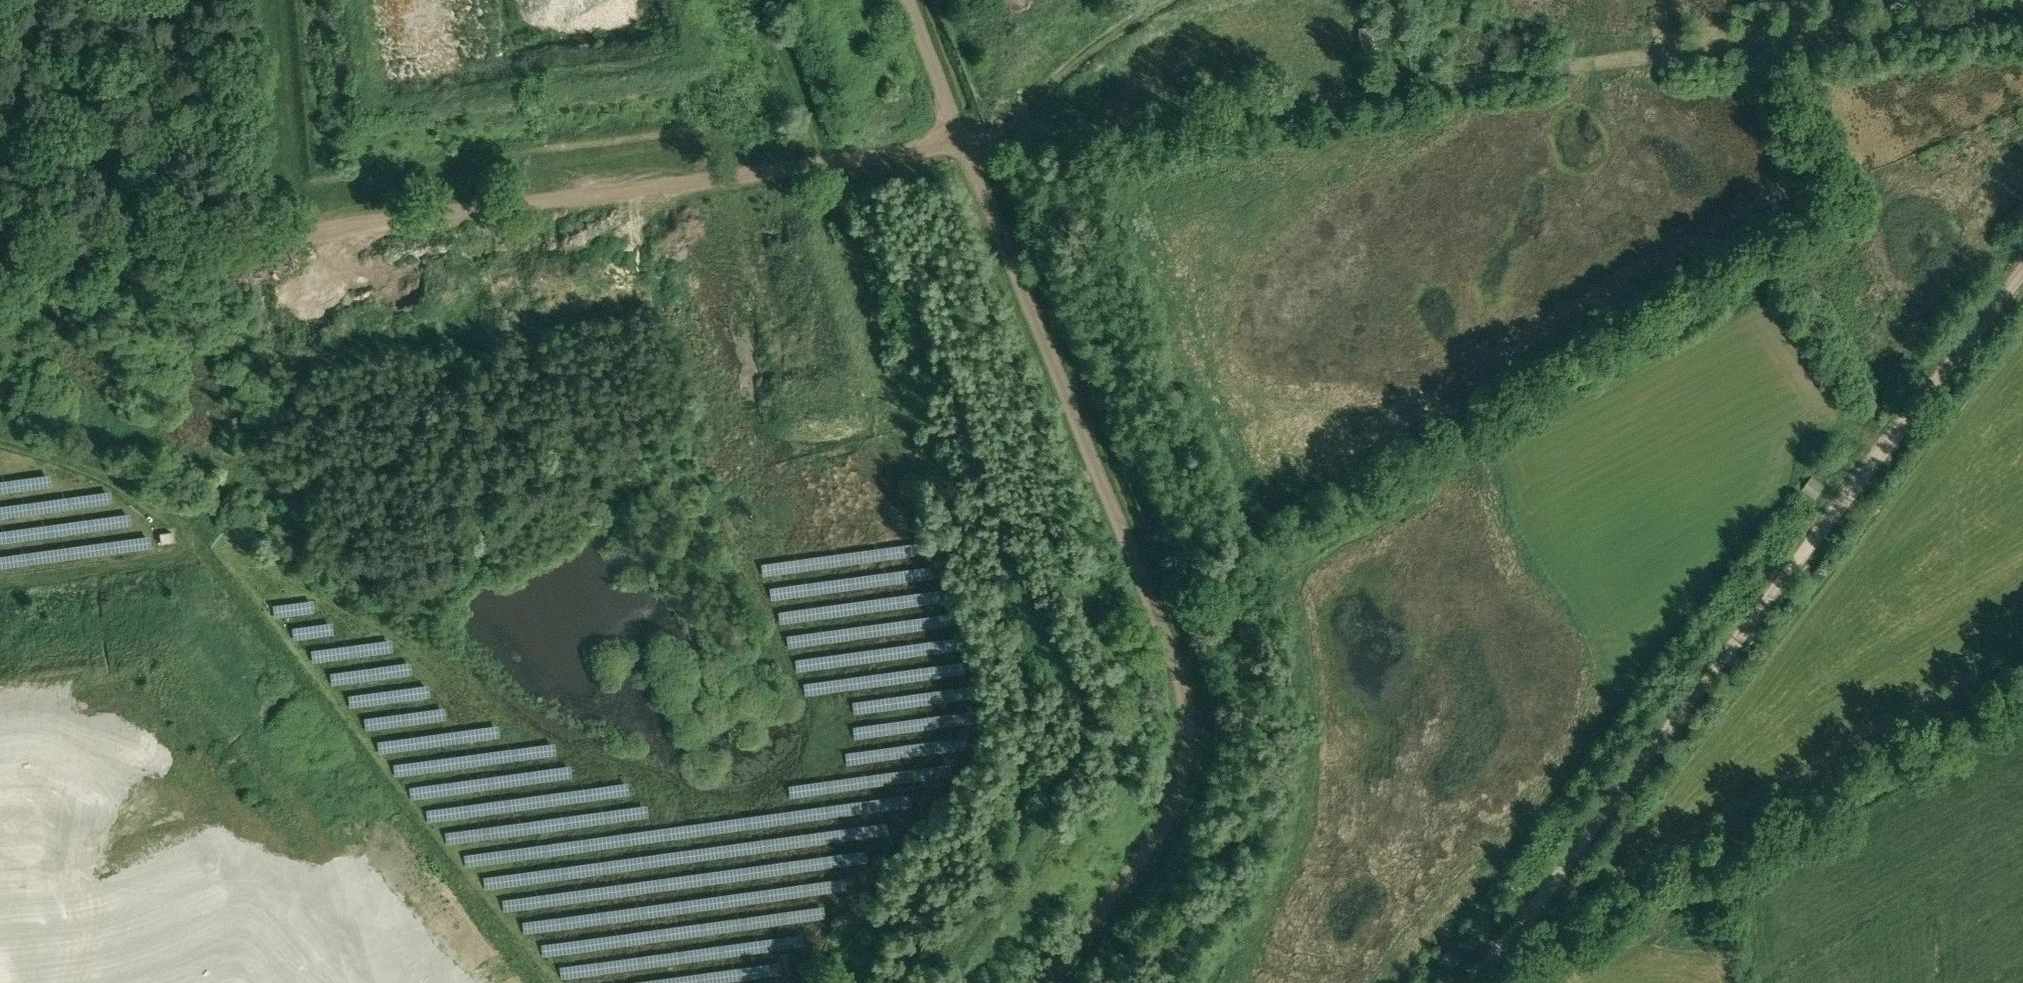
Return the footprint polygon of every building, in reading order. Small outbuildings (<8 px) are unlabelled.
[(1812,475),(1802,489),(1815,498),(1825,485),(1812,475)] [(172,532),(160,533),(162,543),(173,541),(172,532)]
